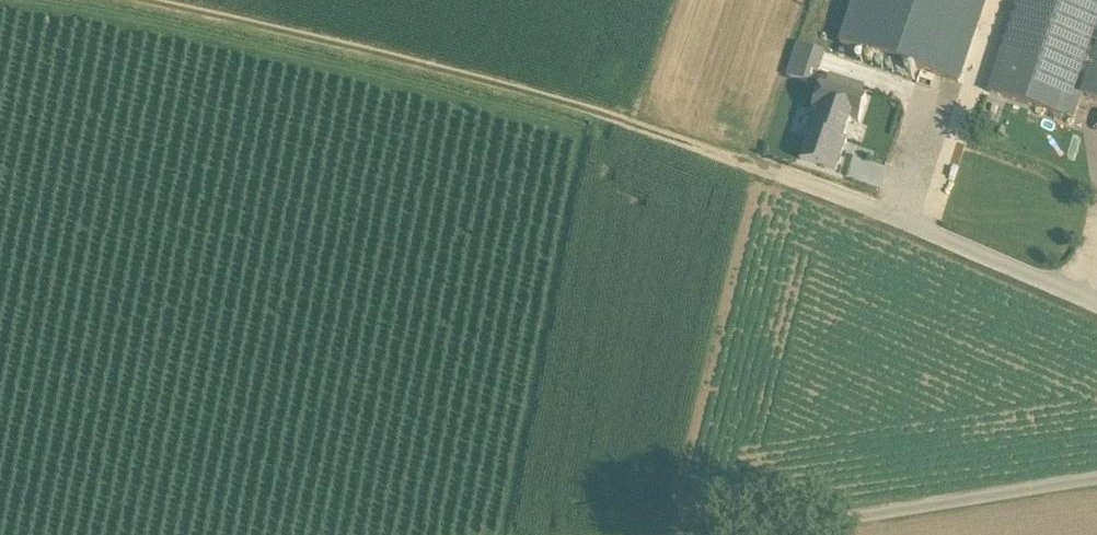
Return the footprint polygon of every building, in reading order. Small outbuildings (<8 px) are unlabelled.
[(842,54),(961,94),(992,0),(859,0),(842,54)] [(1096,110),(1096,0),(1022,0),(987,103),(1073,132),(1082,105),(1096,110)] [(831,84),(803,169),(844,182),(872,97),(831,84)]
